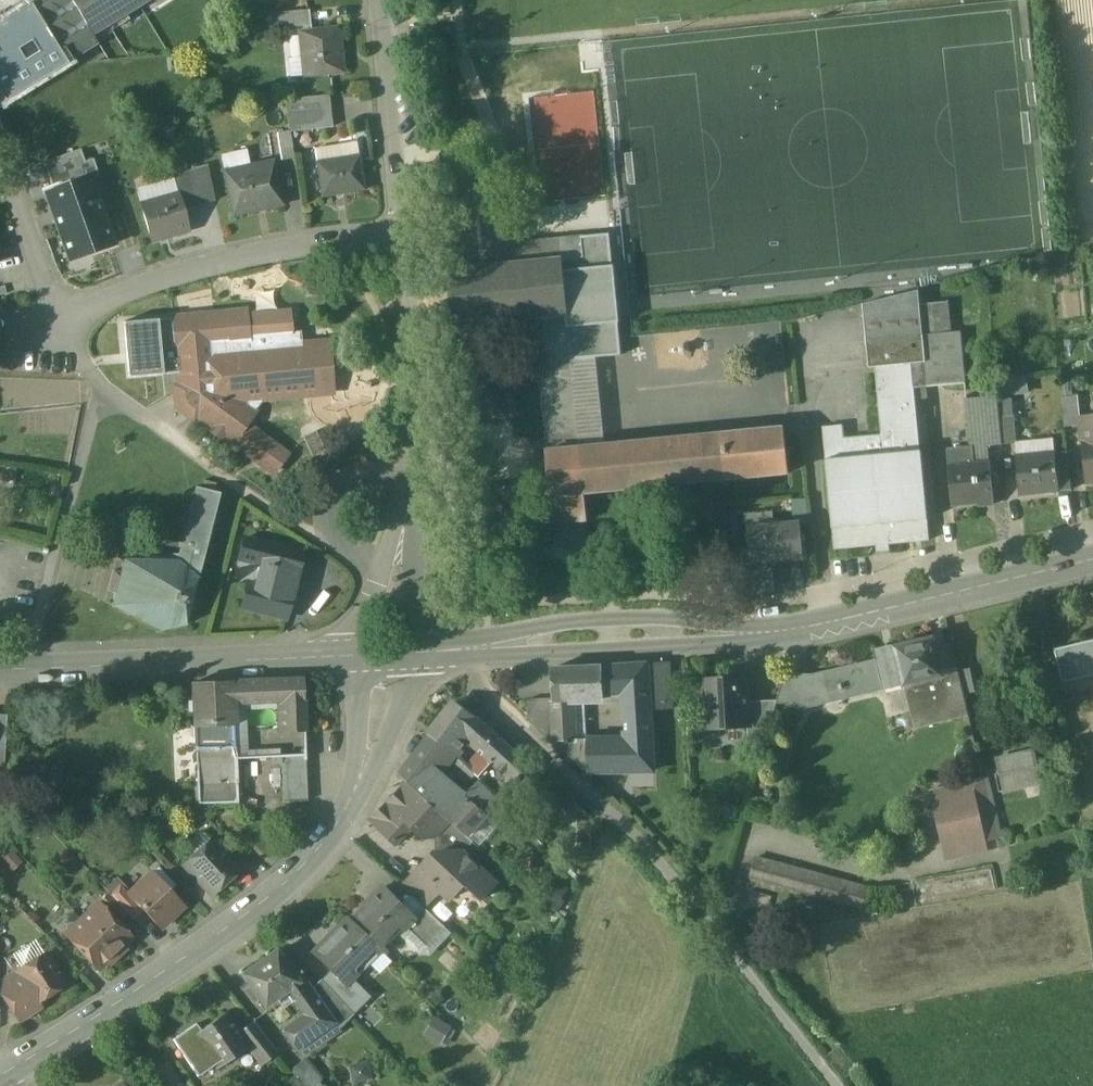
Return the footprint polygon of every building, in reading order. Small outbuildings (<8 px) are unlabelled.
[(0,23),(0,92),(5,100),(98,44),(90,31),(70,0),(38,0),(0,23)] [(90,31),(105,22),(141,0),(70,0),(90,31)] [(309,10),(272,13),(273,30),(311,26),(309,10)] [(105,22),(90,31),(98,44),(114,34),(105,22)] [(338,28),(299,32),(304,76),(343,72),(338,28)] [(329,95),(286,100),(291,132),(332,127),(329,95)] [(290,132),(277,134),(281,161),(294,159),(290,132)] [(359,143),(337,146),(340,159),(317,163),(322,197),(367,190),(359,143)] [(337,146),(315,150),(317,163),(340,159),(337,146)] [(45,163),(53,188),(93,175),(94,178),(99,177),(94,159),(85,162),(82,151),(45,163)] [(243,152),(222,157),(225,171),(246,167),(243,152)] [(246,167),(225,171),(234,215),(282,205),(273,161),(246,167)] [(208,167),(173,177),(174,181),(178,194),(183,209),(215,201),(208,167)] [(117,244),(94,178),(93,175),(53,188),(44,191),(68,261),(117,244)] [(174,181),(138,191),(152,242),(189,231),(183,209),(178,194),(174,181)] [(477,216),(448,219),(453,268),(482,266),(477,216)] [(610,234),(562,239),(565,271),(613,267),(610,234)] [(562,239),(505,244),(507,263),(496,264),(482,266),(453,268),(452,269),(457,327),(536,319),(569,316),(565,271),(562,239)] [(505,244),(494,246),(496,264),(507,263),(505,244)] [(578,428),(572,359),(569,326),(619,322),(613,267),(565,271),(569,316),(536,319),(547,432),(548,451),(580,448),(578,428)] [(919,291),(864,304),(870,368),(875,367),(912,364),(926,362),(924,335),(921,305),(919,291)] [(255,296),(257,309),(273,305),(270,292),(255,296)] [(442,329),(452,328),(449,301),(440,303),(442,329)] [(949,302),(921,305),(924,335),(951,332),(949,302)] [(220,313),(170,318),(173,350),(175,350),(177,374),(178,384),(176,385),(177,393),(175,393),(177,408),(188,417),(191,415),(197,420),(198,419),(210,428),(209,429),(224,440),(226,439),(256,461),(273,473),(287,455),(246,424),(244,401),(236,402),(235,390),(316,382),(315,366),(329,364),(327,342),(291,345),(288,312),(246,316),(245,311),(220,314),(220,313)] [(173,350),(170,318),(123,322),(127,378),(177,374),(175,350),(173,350)] [(572,359),(596,357),(622,355),(619,322),(569,326),(572,359)] [(722,350),(723,327),(708,326),(707,349),(722,350)] [(951,332),(924,335),(926,362),(928,387),(966,383),(961,331),(951,332)] [(596,357),(572,359),(578,428),(580,448),(604,446),(596,357)] [(912,364),(875,367),(882,435),(884,455),(920,451),(912,364)] [(1003,393),(1028,392),(1027,375),(1002,376),(1003,393)] [(1071,383),(1062,384),(1063,397),(1072,396),(1071,383)] [(998,395),(966,399),(971,449),(973,465),(990,463),(988,446),(1003,444),(1001,418),(998,395)] [(1072,396),(1063,397),(1066,427),(1082,425),(1081,418),(1079,395),(1072,396)] [(1015,417),(1001,418),(1003,444),(1017,443),(1015,417)] [(1081,418),(1082,425),(1083,435),(1081,435),(1082,448),(1092,447),(1092,417),(1081,418)] [(843,425),(823,427),(826,460),(884,455),(882,435),(844,439),(843,425)] [(785,428),(724,435),(725,447),(727,446),(728,454),(725,455),(728,479),(789,473),(785,428)] [(548,451),(554,524),(588,521),(585,493),(728,479),(725,455),(728,454),(727,446),(725,447),(724,435),(604,446),(580,448),(548,451)] [(1082,448),(1085,479),(1092,479),(1092,447),(1082,448)] [(971,449),(948,451),(949,467),(973,465),(971,449)] [(884,455),(826,460),(834,549),(930,540),(921,451),(920,451),(884,455)] [(1055,453),(1017,457),(1021,495),(1059,491),(1055,453)] [(973,465),(949,467),(953,504),(978,502),(979,506),(995,504),(991,463),(990,463),(973,465)] [(159,559),(153,556),(149,556),(143,558),(143,560),(124,560),(120,574),(114,573),(110,590),(116,592),(112,606),(186,625),(198,579),(220,494),(196,488),(177,561),(159,561),(159,559)] [(801,522),(747,527),(751,562),(751,564),(773,562),(805,559),(801,522)] [(263,565),(297,573),(301,552),(245,539),(240,560),(263,565)] [(773,562),(751,564),(751,562),(744,563),(747,591),(775,588),(773,562)] [(297,573),(263,565),(257,586),(254,586),(248,608),(286,617),(297,573)] [(941,674),(936,650),(938,646),(936,640),(930,635),(923,637),(922,640),(909,642),(901,643),(901,644),(875,651),(876,658),(813,673),(802,708),(904,685),(914,727),(968,714),(964,694),(958,671),(958,670),(941,674)] [(1055,649),(1063,682),(1092,675),(1092,639),(1055,649)] [(623,698),(625,740),(582,741),(583,747),(587,747),(588,772),(654,771),(652,739),(650,710),(672,708),(669,662),(648,664),(621,665),(602,666),(604,699),(623,698)] [(602,666),(552,669),(554,699),(554,702),(570,701),(604,699),(602,666)] [(970,668),(958,671),(964,694),(975,691),(970,668)] [(813,673),(785,674),(778,700),(777,703),(802,708),(813,673)] [(747,678),(738,679),(747,687),(747,678)] [(738,679),(703,681),(706,728),(748,726),(750,726),(748,702),(747,687),(738,679)] [(303,680),(266,681),(267,704),(278,704),(279,732),(305,731),(303,680)] [(266,681),(191,684),(192,713),(194,713),(194,727),(234,725),(233,713),(234,713),(234,705),(267,704),(266,681)] [(554,699),(527,700),(528,716),(556,742),(554,702),(554,699)] [(778,700),(748,702),(750,726),(748,726),(749,741),(767,740),(777,703),(778,700)] [(570,701),(554,702),(556,742),(572,741),(570,701)] [(474,717),(454,703),(429,736),(455,754),(469,737),(471,739),(483,726),(474,717)] [(234,725),(194,727),(197,805),(237,803),(236,784),(237,784),(236,760),(235,760),(234,725)] [(509,748),(483,726),(471,739),(496,762),(509,748)] [(455,754),(429,736),(400,774),(408,782),(423,772),(435,765),(443,772),(455,754)] [(487,774),(481,780),(498,797),(526,766),(509,748),(496,762),(487,774)] [(1034,750),(997,758),(1005,792),(1025,787),(1024,781),(1041,778),(1034,750)] [(305,755),(280,756),(283,801),(307,800),(305,755)] [(469,793),(443,772),(435,765),(423,772),(408,782),(450,821),(462,807),(460,804),(465,798),(467,800),(469,797),(469,793)] [(997,836),(983,779),(970,781),(983,833),(984,839),(997,836)] [(469,797),(485,813),(498,797),(481,780),(469,793),(469,797)] [(970,781),(935,790),(947,842),(983,833),(970,781)] [(450,821),(408,782),(371,821),(396,844),(413,826),(423,836),(435,837),(436,836),(451,821),(450,821)] [(465,798),(460,804),(462,807),(450,821),(451,821),(467,835),(487,815),(485,813),(469,797),(467,800),(465,798)] [(451,821),(436,836),(435,837),(436,852),(464,852),(474,841),(467,835),(451,821)] [(983,833),(947,842),(951,859),(987,850),(984,839),(983,833)] [(238,869),(211,840),(185,865),(212,894),(238,869)] [(464,852),(436,852),(436,856),(423,870),(421,869),(420,870),(441,891),(451,900),(466,885),(482,900),(497,884),(464,852)] [(866,886),(755,857),(750,877),(861,907),(866,886)] [(441,891),(420,870),(404,887),(425,907),(441,891)] [(184,906),(153,873),(129,895),(146,913),(161,929),(184,906)] [(415,918),(385,888),(351,922),(379,950),(382,953),(408,927),(416,919),(415,918)] [(117,903),(109,895),(99,904),(100,905),(117,922),(127,913),(117,903)] [(117,903),(137,922),(146,913),(129,895),(117,903)] [(117,922),(100,905),(83,920),(118,957),(127,949),(122,944),(130,937),(117,922)] [(447,928),(425,907),(415,918),(416,919),(408,927),(428,948),(447,928)] [(118,957),(83,920),(67,936),(97,968),(105,962),(109,966),(118,957)] [(348,920),(314,954),(330,971),(345,985),(351,979),(379,950),(351,922),(348,920)] [(292,962),(286,966),(276,952),(242,975),(251,988),(247,991),(254,1002),(259,999),(264,1007),(275,999),(288,991),(304,979),(292,962)] [(58,971),(49,958),(47,959),(44,955),(18,971),(37,1001),(38,1001),(63,985),(55,973),(58,971)] [(18,971),(6,979),(15,993),(5,999),(19,1021),(41,1006),(38,1001),(37,1001),(18,971)] [(351,979),(345,985),(330,971),(321,980),(353,1015),(370,999),(351,979)] [(311,989),(304,979),(288,991),(306,1017),(322,1005),(311,989)] [(353,1015),(321,980),(311,989),(322,1005),(335,1023),(339,1030),(353,1015)] [(275,999),(264,1007),(267,1012),(279,1004),(275,999)] [(306,1017),(283,1033),(296,1052),(297,1051),(335,1023),(322,1005),(306,1017)] [(201,1031),(194,1036),(214,1066),(217,1069),(246,1048),(247,1047),(237,1033),(224,1014),(201,1031)] [(432,1015),(423,1034),(444,1044),(453,1025),(432,1015)] [(279,1052),(254,1021),(237,1033),(247,1047),(246,1048),(261,1066),(279,1052)] [(335,1023),(297,1051),(301,1056),(306,1057),(341,1032),(339,1030),(335,1023)] [(214,1066),(194,1036),(201,1031),(196,1024),(173,1040),(198,1077),(214,1066)] [(303,1060),(292,1069),(306,1085),(313,1085),(320,1081),(303,1060)] [(349,1064),(351,1080),(368,1077),(365,1062),(349,1064)]
